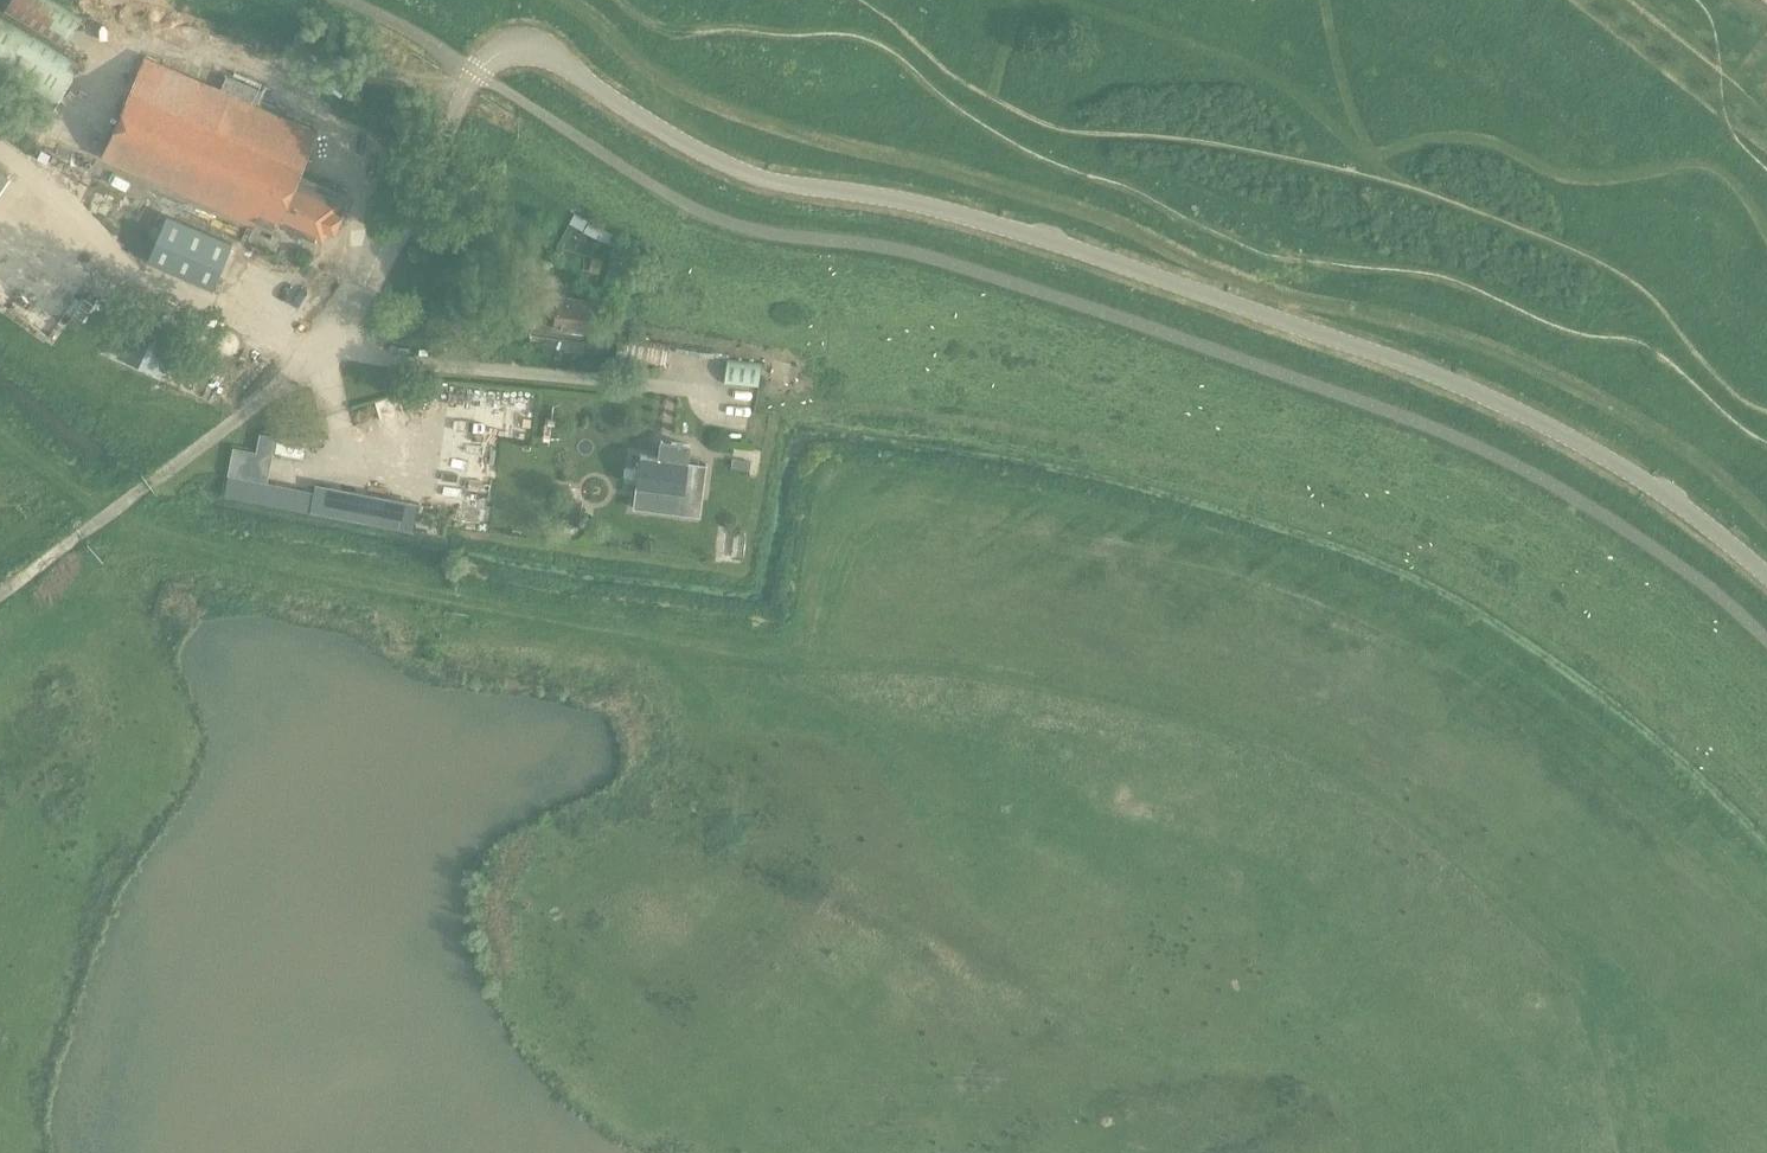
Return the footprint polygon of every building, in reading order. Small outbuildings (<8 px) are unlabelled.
[(64,51),(83,19),(51,0),(11,0),(3,13),(64,51)] [(54,109),(81,64),(0,16),(0,77),(54,109)] [(335,233),(343,214),(337,211),(342,200),(297,180),(318,132),(146,58),(103,157),(275,231),(279,222),(323,242),(328,230),(335,233)] [(9,177),(0,171),(0,189),(9,177)] [(233,243),(168,215),(146,267),(211,295),(233,243)] [(593,258),(589,270),(598,273),(602,261),(593,258)] [(536,293),(533,309),(530,334),(589,343),(590,331),(592,331),(596,301),(536,293)] [(132,324),(120,353),(162,371),(174,342),(132,324)] [(620,336),(616,360),(667,368),(671,344),(620,336)] [(728,359),(725,384),(759,388),(761,363),(728,359)] [(687,462),(689,446),(672,443),(670,460),(642,456),(638,486),(684,492),(688,462),(687,462)]
